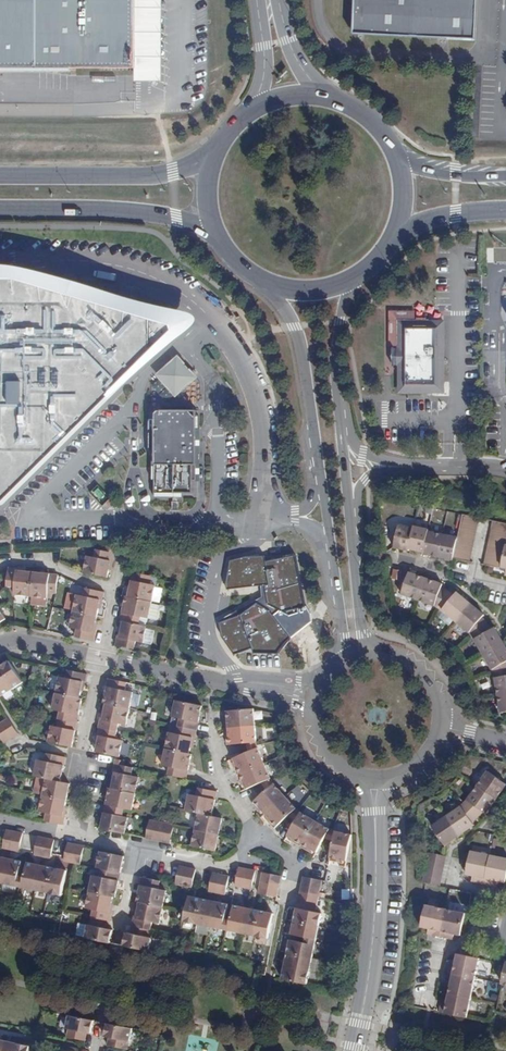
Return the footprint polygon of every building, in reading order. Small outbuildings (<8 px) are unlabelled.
[(132,70),(132,0),(0,0),(0,69),(132,70)] [(354,35),(476,41),(478,0),(355,0),(354,35)] [(2,503),(173,331),(170,326),(22,288),(0,288),(0,503),(2,503)] [(392,350),(393,366),(400,367),(400,393),(443,393),(443,323),(400,323),(400,349),(392,350)] [(176,360),(160,374),(161,377),(173,391),(174,392),(178,393),(193,379),(193,375),(179,360),(176,360)] [(188,408),(185,405),(197,405),(197,386),(187,385),(176,396),(176,405),(166,405),(163,409),(163,411),(157,411),(154,413),(154,422),(154,430),(149,430),(149,448),(152,451),(152,470),(154,470),(155,498),(173,498),(173,502),(172,502),(171,510),(179,510),(179,502),(183,502),(183,498),(183,493),(193,493),(193,486),(193,475),(196,475),(196,425),(198,426),(198,425),(199,416),(197,416),(197,411),(188,410),(188,408)] [(482,518),(465,514),(464,520),(481,524),(482,518)] [(481,524),(464,520),(462,527),(479,531),(481,524)] [(497,521),(496,527),(505,529),(505,523),(497,521)] [(397,545),(412,548),(412,547),(416,527),(401,523),(397,545)] [(431,528),(417,524),(416,527),(412,547),(427,550),(431,529),(431,528)] [(462,527),(461,534),(478,538),(479,531),(462,527)] [(496,527),(494,534),(505,537),(505,529),(496,527)] [(427,550),(426,551),(441,555),(446,532),(431,529),(427,550)] [(460,536),(446,532),(441,555),(456,558),(456,556),(458,549),(459,541),(460,536)] [(461,534),(460,536),(459,541),(476,545),(478,538),(461,534)] [(494,534),(493,541),(505,544),(505,537),(494,534)] [(476,545),(459,541),(458,549),(475,552),(476,545)] [(493,541),(491,548),(505,551),(505,544),(493,541)] [(491,548),(489,556),(505,559),(505,551),(491,548)] [(458,549),(456,556),(473,560),(475,552),(458,549)] [(86,557),(83,574),(106,579),(109,562),(112,563),(113,554),(105,553),(95,551),(93,559),(86,557)] [(295,554),(265,560),(264,555),(246,555),(231,559),(226,582),(228,589),(264,584),(267,596),(259,603),(256,602),(240,614),(219,621),(222,635),(234,654),(252,647),(254,652),(279,652),(291,636),(276,618),(281,610),(305,605),(295,554)] [(489,556),(488,563),(505,566),(505,561),(505,559),(489,556)] [(13,595),(30,596),(32,574),(17,572),(17,570),(7,569),(5,587),(13,588),(13,595)] [(390,579),(399,581),(401,571),(393,569),(390,579)] [(420,599),(428,577),(411,571),(404,593),(420,599)] [(55,594),(56,576),(49,576),(32,574),(30,596),(47,598),(47,594),(55,594)] [(149,586),(151,578),(132,574),(127,598),(151,603),(154,587),(149,586)] [(445,583),(428,577),(420,599),(436,606),(440,608),(450,591),(444,588),(445,583)] [(72,612),(96,617),(99,601),(101,602),(103,593),(85,590),(84,598),(75,597),(67,595),(64,609),(73,610),(72,612)] [(456,595),(450,591),(440,608),(447,613),(457,622),(472,604),(459,592),(456,595)] [(151,605),(151,603),(127,598),(124,597),(119,621),(122,621),(138,625),(139,618),(147,620),(156,621),(158,606),(151,605)] [(485,616),(472,604),(457,622),(472,636),(487,624),(484,619),(485,616)] [(75,638),(93,642),(95,633),(93,632),(96,617),(72,612),(70,627),(77,629),(75,638)] [(318,634),(323,618),(314,615),(309,631),(318,634)] [(139,618),(138,625),(146,627),(147,620),(139,618)] [(114,646),(133,650),(135,642),(143,644),(151,645),(154,630),(146,628),(146,627),(138,625),(122,621),(118,638),(116,638),(114,646)] [(475,639),(484,655),(504,644),(496,629),(493,630),(487,624),(472,636),(475,639)] [(494,674),(505,670),(505,648),(504,644),(484,655),(494,674)] [(0,666),(0,673),(11,689),(21,682),(7,661),(0,666)] [(499,694),(505,693),(505,670),(494,674),(497,679),(499,694)] [(87,675),(68,671),(66,679),(59,678),(56,694),(79,699),(82,683),(85,683),(87,675)] [(11,689),(0,673),(0,696),(11,689)] [(124,690),(126,683),(107,679),(102,704),(105,704),(128,709),(129,704),(131,693),(131,692),(124,690)] [(138,695),(131,693),(129,704),(136,706),(138,695)] [(79,699),(56,694),(52,711),(59,713),(57,720),(76,724),(81,700),(79,699)] [(196,730),(201,707),(176,702),(172,718),(179,720),(178,726),(196,730)] [(125,725),(128,709),(105,704),(101,721),(99,721),(97,728),(116,732),(117,724),(125,725)] [(256,726),(254,709),(228,711),(229,728),(256,726)] [(0,723),(0,724),(11,739),(17,735),(7,719),(0,723)] [(51,726),(48,743),(67,747),(71,748),(76,724),(57,720),(56,727),(51,726)] [(4,744),(11,739),(0,724),(0,738),(4,744)] [(194,739),(196,730),(178,726),(176,736),(171,735),(168,750),(190,754),(193,739),(194,739)] [(256,726),(229,728),(230,744),(246,742),(257,742),(256,726)] [(114,740),(116,732),(97,728),(95,737),(97,738),(95,753),(115,757),(118,757),(121,742),(114,740)] [(265,763),(259,748),(248,752),(233,757),(240,773),(265,763)] [(190,754),(168,750),(165,767),(172,769),(171,776),(188,780),(190,772),(193,755),(190,754)] [(65,758),(46,754),(44,762),(37,760),(34,777),(45,779),(60,783),(65,758)] [(272,779),(265,763),(240,773),(247,789),(262,783),(272,779)] [(110,789),(135,794),(138,778),(131,777),(132,768),(122,766),(113,764),(108,789),(110,789)] [(484,771),(474,786),(493,799),(503,786),(484,771)] [(60,783),(45,779),(42,796),(65,801),(68,785),(60,783)] [(266,791),(275,784),(272,781),(263,786),(266,791)] [(265,813),(285,796),(275,784),(266,791),(254,800),(265,813)] [(474,786),(461,804),(474,818),(480,812),(485,813),(493,799),(474,786)] [(189,795),(186,811),(198,814),(211,817),(217,791),(198,788),(196,796),(189,795)] [(131,812),(135,794),(110,789),(107,807),(104,806),(103,813),(122,817),(124,810),(131,812)] [(65,801),(42,796),(39,811),(46,813),(44,821),(63,825),(65,817),(62,815),(65,801)] [(288,815),(296,809),(285,796),(265,813),(276,826),(288,815)] [(461,804),(444,816),(457,835),(470,826),(470,823),(474,818),(461,804)] [(291,818),(298,811),(296,809),(288,815),(291,818)] [(295,822),(300,812),(298,811),(291,818),(295,822)] [(301,843),(314,820),(300,812),(295,822),(288,836),(301,843)] [(100,829),(124,834),(128,818),(122,817),(103,813),(100,829)] [(194,830),(218,835),(221,819),(211,817),(198,814),(194,830)] [(457,835),(444,816),(430,826),(443,845),(457,835)] [(324,838),(329,829),(314,820),(301,843),(316,852),(324,838)] [(152,822),(148,839),(153,840),(157,823),(152,822)] [(157,823),(153,840),(161,842),(164,824),(157,823)] [(164,824),(161,842),(169,844),(170,841),(173,826),(164,824)] [(1,848),(9,850),(13,832),(5,830),(3,843),(1,848)] [(194,830),(191,846),(215,851),(218,835),(194,830)] [(17,852),(19,846),(21,833),(13,832),(9,850),(17,852)] [(346,862),(351,836),(335,832),(333,842),(330,858),(346,862)] [(37,837),(34,849),(34,855),(41,857),(45,838),(37,837)] [(45,838),(41,857),(49,858),(50,853),(53,840),(45,838)] [(67,843),(64,856),(63,861),(71,863),(74,844),(67,843)] [(71,863),(72,863),(79,864),(83,848),(83,846),(74,844),(71,863)] [(470,880),(482,882),(488,854),(469,850),(464,873),(471,875),(470,880)] [(96,868),(101,869),(119,873),(123,857),(99,852),(96,868)] [(444,856),(425,852),(423,860),(442,864),(444,856)] [(502,882),(505,865),(505,858),(488,854),(482,882),(494,884),(495,880),(502,882)] [(7,859),(2,884),(14,886),(20,862),(7,859)] [(423,860),(421,867),(440,871),(442,864),(423,860)] [(22,888),(34,890),(39,865),(27,863),(22,888)] [(39,865),(34,890),(47,893),(52,868),(39,865)] [(186,884),(186,887),(188,887),(192,888),(193,883),(195,869),(187,867),(183,884),(186,884)] [(421,867),(419,875),(438,879),(440,871),(421,867)] [(52,868),(47,893),(60,896),(65,871),(52,868)] [(243,888),(246,869),(238,868),(234,886),(243,888)] [(93,877),(90,892),(114,897),(119,873),(101,869),(100,877),(93,877)] [(250,889),(251,883),(254,871),(246,869),(243,888),(250,889)] [(260,880),(278,884),(280,876),(261,872),(260,880)] [(209,891),(216,893),(219,875),(212,873),(210,886),(209,891)] [(224,895),(226,889),(228,877),(219,875),(216,893),(224,895)] [(419,875),(417,881),(437,885),(438,879),(419,875)] [(300,885),(319,888),(320,880),(302,876),(300,885)] [(138,903),(160,907),(164,890),(157,888),(159,881),(141,877),(136,902),(138,903)] [(262,894),(276,897),(277,888),(259,885),(258,892),(262,894)] [(298,892),(317,896),(319,888),(300,885),(298,892)] [(93,910),(91,918),(109,922),(114,897),(90,892),(86,909),(93,910)] [(315,904),(317,896),(298,892),(297,900),(315,904)] [(184,922),(196,924),(201,899),(189,897),(184,922)] [(196,924),(209,927),(214,902),(201,899),(196,924)] [(293,921),(317,926),(320,913),(314,912),(315,904),(297,900),(295,908),(293,921)] [(214,902),(209,927),(221,930),(226,904),(214,902)] [(132,918),(130,926),(149,930),(150,922),(157,923),(160,907),(138,903),(135,918),(132,918)] [(423,934),(436,937),(442,909),(422,905),(417,927),(424,929),(423,934)] [(230,931),(241,934),(246,909),(235,906),(230,931)] [(241,934),(254,936),(259,911),(246,909),(241,934)] [(450,934),(458,936),(462,913),(442,909),(436,937),(449,939),(450,934)] [(259,911),(254,936),(267,939),(272,914),(259,911)] [(86,925),(84,939),(109,944),(112,930),(108,929),(109,922),(91,918),(90,925),(86,925)] [(314,939),(317,926),(293,921),(290,934),(314,939)] [(126,929),(122,947),(148,952),(150,938),(147,938),(149,930),(130,926),(130,930),(126,929)] [(286,953),(310,958),(313,945),(289,940),(286,953)] [(320,960),(310,958),(286,953),(283,966),(308,971),(317,973),(320,960)] [(450,974),(477,980),(482,960),(459,955),(458,962),(455,962),(454,967),(452,966),(450,974)] [(280,980),(305,985),(308,971),(283,966),(280,980)] [(473,999),(477,980),(450,974),(448,982),(451,983),(450,988),(452,989),(451,994),(473,999)] [(442,1013),(469,1019),(473,999),(451,994),(449,1002),(447,1002),(446,1007),(443,1006),(442,1013)] [(90,1033),(93,1020),(67,1015),(64,1028),(67,1029),(65,1039),(84,1043),(86,1033),(90,1033)] [(131,1028),(106,1023),(103,1036),(107,1037),(106,1047),(124,1050),(125,1050),(127,1041),(129,1042),(131,1028)] [(2,1038),(0,1050),(14,1050),(16,1041),(2,1038)] [(16,1041),(14,1050),(28,1050),(30,1043),(16,1041)]
